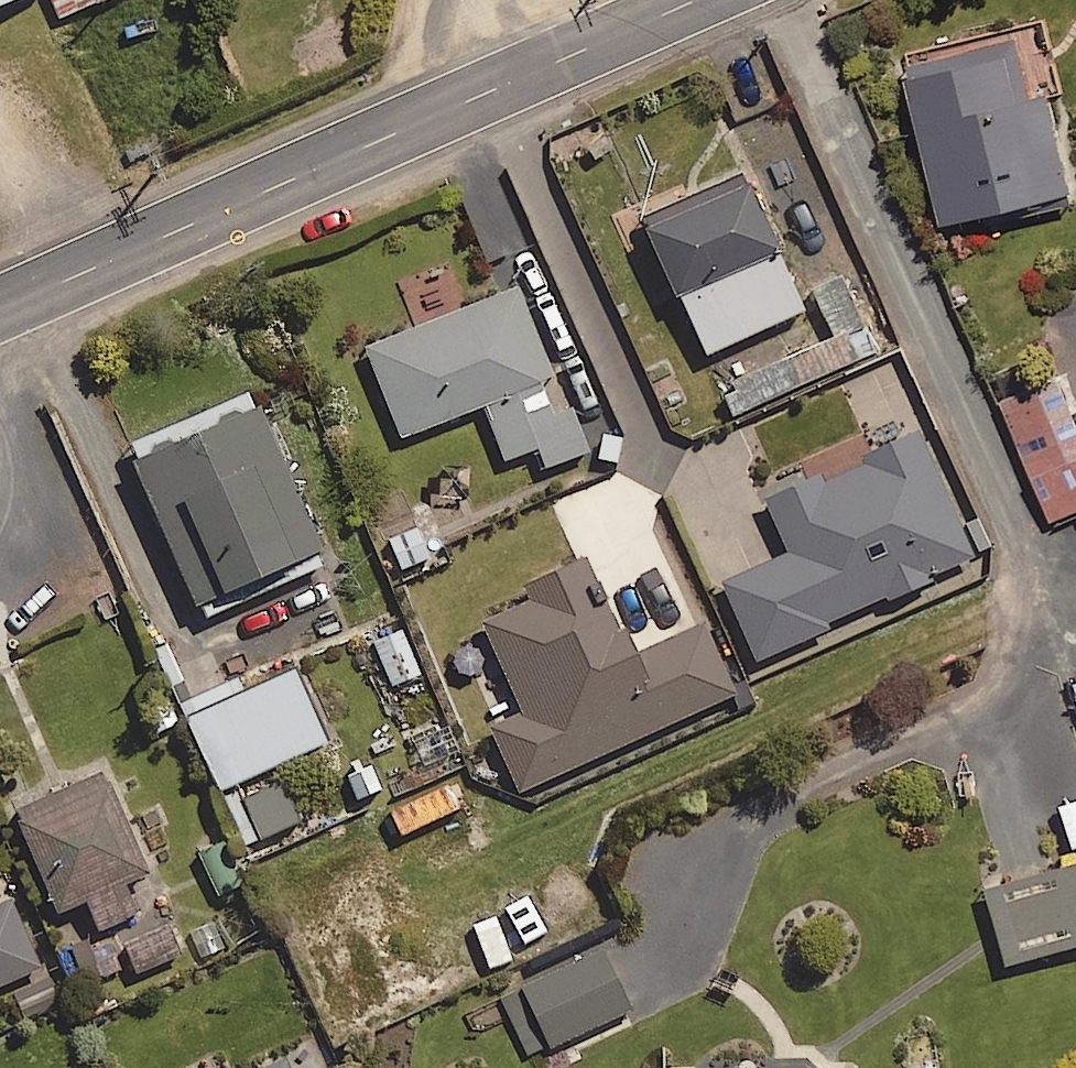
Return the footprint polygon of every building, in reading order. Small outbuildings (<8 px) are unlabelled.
[(53,25),(110,0),(42,0),(53,25)] [(1030,96),(1014,29),(950,44),(955,65),(905,77),(940,224),(1070,193),(1046,92),(1030,96)] [(808,310),(752,184),(651,229),(707,354),(808,310)] [(562,397),(522,290),(370,347),(403,435),(486,404),(506,459),(543,445),(551,466),(592,450),(571,393),(562,397)] [(1056,377),(1001,402),(1053,516),(1075,505),(1075,421),(1056,377)] [(323,552),(261,407),(137,460),(199,605),(323,552)] [(975,562),(918,434),(768,501),(792,555),(725,585),(758,659),(975,562)] [(584,492),(538,513),(552,543),(597,522),(584,492)] [(444,555),(433,522),(388,537),(399,570),(444,555)] [(735,696),(703,625),(640,653),(630,625),(617,631),(586,560),(525,587),(531,599),(483,620),(525,714),(493,728),(521,790),(735,696)] [(422,673),(404,629),(375,641),(393,685),(422,673)] [(334,737),(294,658),(189,710),(229,789),(334,737)] [(150,873),(108,773),(15,811),(58,913),(88,900),(101,931),(140,915),(126,883),(150,873)] [(302,819),(282,777),(245,795),(265,837),(302,819)] [(226,841),(201,848),(216,894),(240,887),(226,841)] [(983,885),(1005,966),(1075,947),(1075,860),(983,885)] [(41,969),(11,902),(0,906),(0,987),(41,969)] [(182,956),(172,926),(128,941),(138,971),(182,956)] [(631,1011),(603,950),(525,986),(552,1047),(631,1011)] [(317,1049),(273,1067),(325,1067),(317,1049)]
